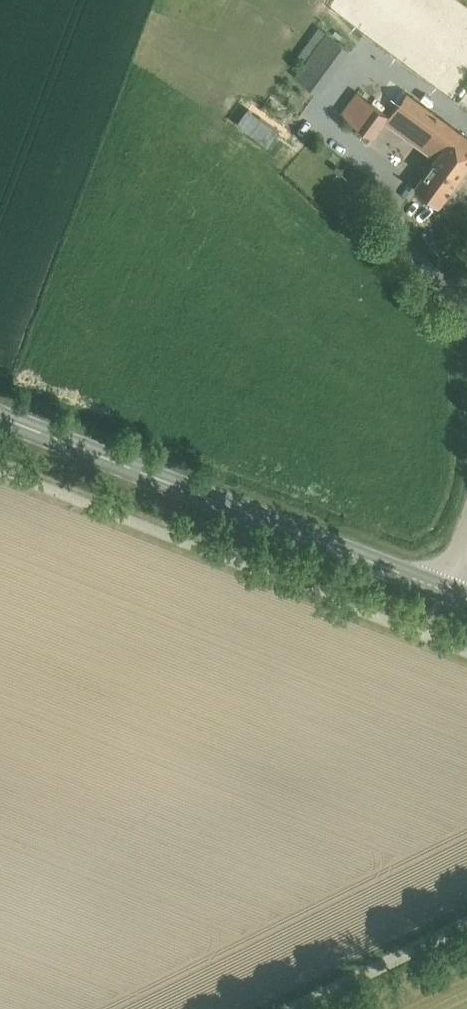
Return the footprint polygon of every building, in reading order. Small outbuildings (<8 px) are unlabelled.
[(305,59),(295,73),(321,91),(353,47),(320,24),(299,55),(305,59)] [(416,187),(439,204),(466,165),(466,135),(407,91),(391,113),(359,89),(342,113),(376,138),(388,121),(437,157),(416,187)] [(249,107),(238,122),(269,144),(280,129),(249,107)]
